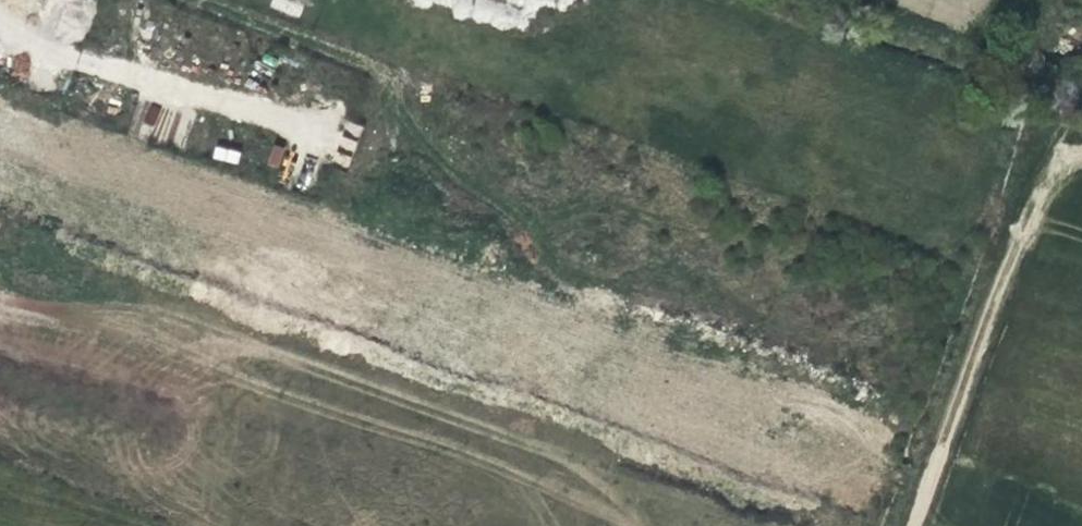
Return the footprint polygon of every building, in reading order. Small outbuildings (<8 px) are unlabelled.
[(268,6),(299,18),(304,4),(292,0),(270,0),(268,6)] [(214,144),(211,157),(237,164),(240,151),(214,144)]
